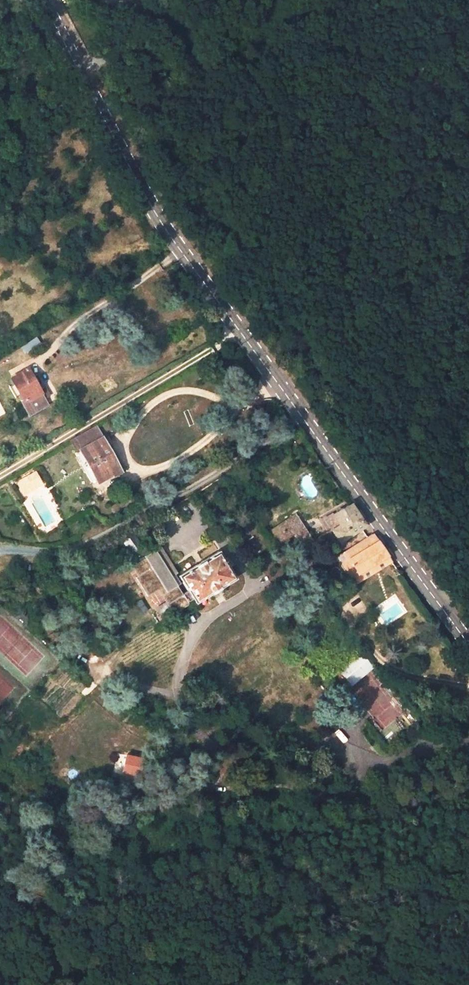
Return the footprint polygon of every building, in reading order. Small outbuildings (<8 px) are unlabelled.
[(23,353),(37,341),(33,337),(19,348),(23,353)] [(41,391),(28,370),(12,380),(15,385),(21,395),(26,404),(24,406),(30,416),(49,405),(45,399),(41,391)] [(15,385),(9,389),(14,399),(21,395),(15,385)] [(41,391),(45,399),(50,395),(46,388),(41,391)] [(117,468),(101,440),(94,426),(73,439),(80,451),(86,461),(97,480),(117,468)] [(80,464),(91,483),(97,480),(86,461),(80,464)] [(32,477),(19,484),(25,494),(37,487),(32,477)] [(350,504),(326,519),(341,542),(366,525),(350,504)] [(295,516),(280,527),(287,538),(294,534),(303,549),(313,542),(295,516)] [(133,557),(143,552),(131,532),(122,538),(133,557)] [(372,535),(346,552),(359,573),(387,556),(372,535)] [(159,553),(155,555),(153,551),(142,558),(143,560),(130,568),(137,578),(134,579),(145,597),(157,589),(166,604),(154,612),(159,619),(171,611),(173,615),(187,606),(186,604),(192,600),(194,604),(234,579),(217,552),(177,577),(181,583),(181,584),(186,592),(181,596),(176,587),(179,585),(159,553)] [(359,573),(346,552),(339,556),(357,584),(363,580),(359,573)] [(359,573),(363,580),(392,562),(387,556),(359,573)] [(360,653),(338,672),(350,686),(372,668),(360,653)] [(122,772),(139,776),(143,760),(127,755),(126,755),(122,772)]
